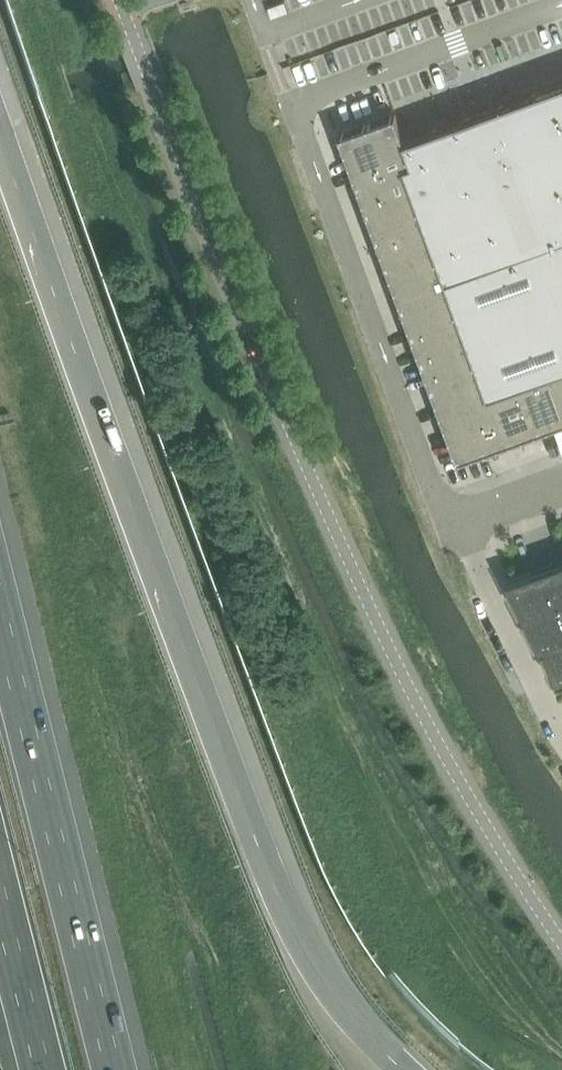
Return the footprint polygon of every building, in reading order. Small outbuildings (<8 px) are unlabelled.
[(504,102),(405,137),(396,112),(340,132),(459,458),(561,420),(561,81),(504,102)] [(508,580),(542,649),(546,647),(557,679),(558,682),(561,680),(561,560),(529,572),(508,580)]
